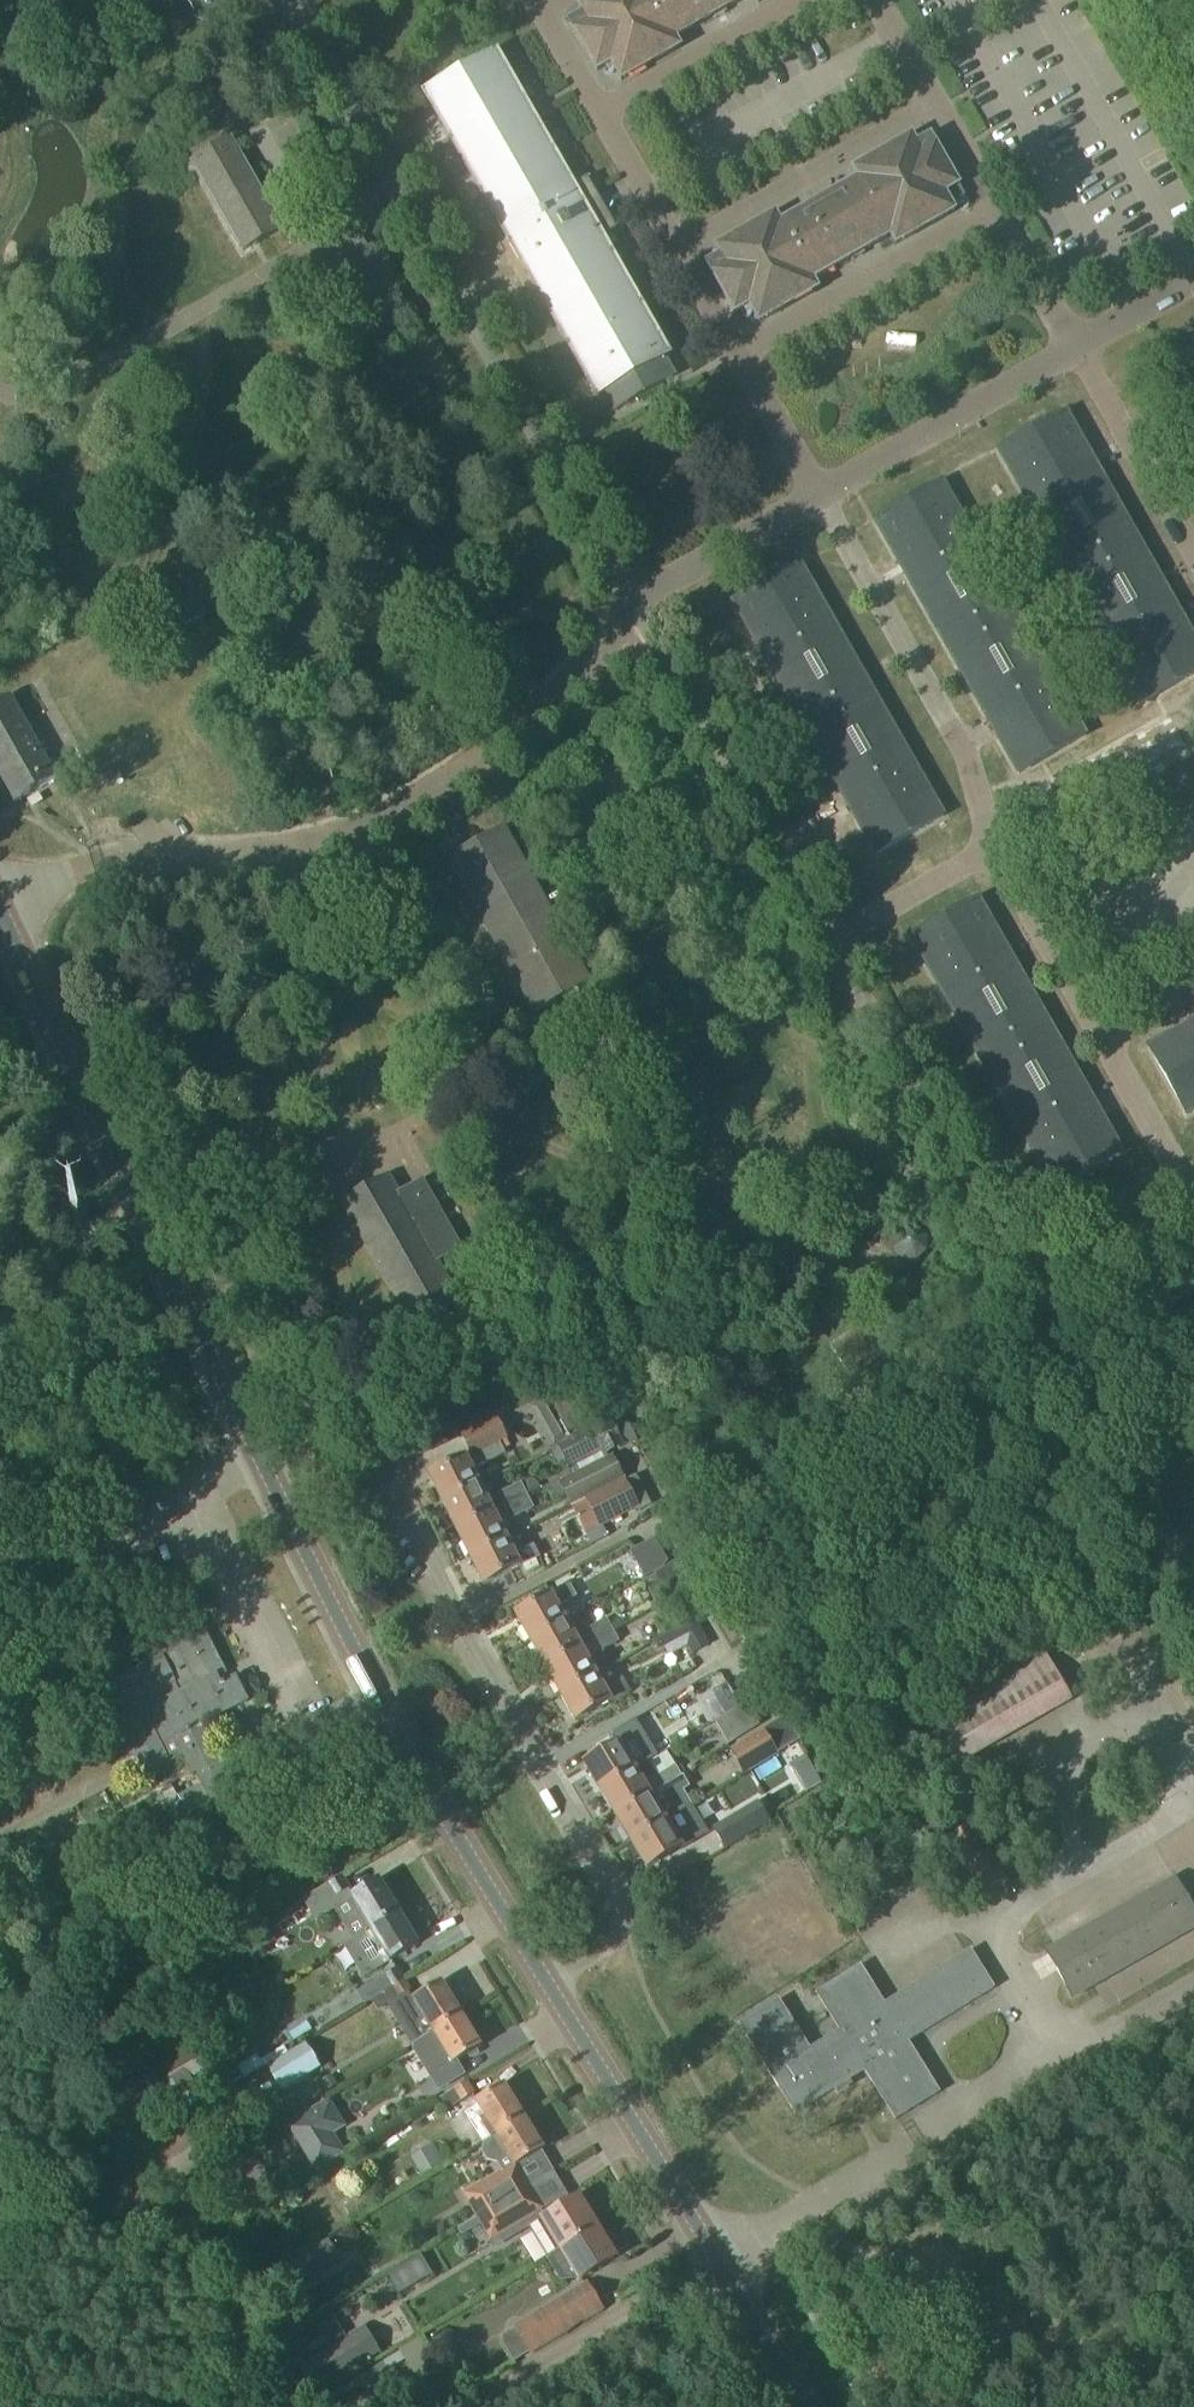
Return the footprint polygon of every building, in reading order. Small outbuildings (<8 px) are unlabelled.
[(198,21),(230,3),(228,0),(187,0),(198,21)] [(571,24),(576,32),(575,33),(597,72),(612,64),(622,82),(681,48),(675,39),(700,25),(744,0),(590,0),(579,7),(584,16),(571,24)] [(496,55),(425,95),(598,398),(603,395),(612,412),(675,377),(665,359),(668,357),(602,240),(615,232),(604,214),(597,218),(588,202),(595,198),(585,180),(572,188),(496,55)] [(980,116),(997,113),(993,95),(976,98),(980,116)] [(722,257),(708,265),(713,274),(712,275),(735,315),(750,307),(759,323),(818,290),(813,281),(891,236),(896,245),(954,211),(947,198),(961,190),(931,138),(917,146),(912,137),(853,170),(858,179),(815,204),(780,224),(775,215),(717,249),(722,257)] [(234,142),(192,165),(242,254),(284,230),(234,142)] [(364,237),(354,242),(362,255),(371,250),(364,237)] [(1176,350),(1193,382),(1193,340),(1176,350)] [(998,452),(1142,705),(1193,676),(1193,638),(1066,413),(998,452)] [(943,483),(875,522),(1019,775),(1087,737),(943,483)] [(801,564),(733,603),(877,856),(945,817),(801,564)] [(0,706),(0,776),(15,802),(25,797),(56,779),(12,699),(0,706)] [(140,740),(124,750),(127,755),(143,745),(140,740)] [(502,831),(449,861),(535,1012),(588,983),(548,913),(565,903),(558,892),(542,901),(502,831)] [(978,899),(910,938),(1054,1191),(1122,1152),(978,899)] [(1148,1048),(1187,1116),(1193,1113),(1193,1022),(1148,1048)] [(387,1180),(344,1204),(416,1331),(459,1307),(435,1265),(459,1251),(421,1183),(396,1197),(387,1180)] [(85,1218),(79,1205),(58,1215),(64,1228),(85,1218)] [(895,1240),(895,1252),(903,1261),(916,1262),(925,1253),(925,1241),(917,1231),(904,1231),(895,1240)] [(572,1382),(548,1396),(568,1432),(592,1419),(572,1382)] [(531,1410),(533,1427),(557,1424),(554,1407),(531,1410)] [(472,1456),(429,1477),(443,1504),(481,1485),(473,1469),(505,1454),(499,1442),(508,1438),(503,1429),(515,1423),(516,1416),(513,1410),(461,1436),(472,1456)] [(605,1452),(609,1449),(623,1442),(611,1421),(570,1443),(582,1466),(606,1454),(605,1452)] [(616,1475),(606,1454),(582,1466),(584,1472),(562,1483),(571,1503),(597,1490),(596,1486),(616,1475)] [(521,1486),(520,1484),(499,1494),(505,1506),(526,1496),(521,1486)] [(627,1484),(588,1503),(601,1529),(640,1510),(627,1484)] [(443,1504),(456,1532),(494,1512),(481,1485),(443,1504)] [(494,1512),(456,1532),(471,1561),(509,1542),(500,1524),(532,1508),(526,1496),(505,1506),(494,1512)] [(509,1542),(471,1561),(483,1587),(541,1559),(534,1545),(515,1555),(509,1542)] [(695,1584),(683,1564),(670,1571),(681,1592),(695,1584)] [(570,1585),(515,1616),(530,1643),(567,1623),(558,1608),(577,1597),(570,1585)] [(696,1587),(683,1594),(695,1615),(708,1607),(696,1587)] [(176,1642),(101,1680),(116,1710),(120,1708),(125,1719),(118,1722),(143,1773),(172,1759),(171,1758),(178,1754),(188,1775),(195,1771),(202,1785),(176,1798),(186,1818),(243,1789),(234,1771),(226,1775),(201,1727),(248,1703),(236,1680),(227,1685),(223,1676),(225,1674),(198,1620),(172,1633),(176,1642)] [(607,1620),(588,1630),(594,1642),(614,1631),(607,1620)] [(695,1621),(662,1639),(670,1654),(686,1646),(692,1655),(708,1646),(695,1621)] [(567,1623),(530,1643),(545,1669),(582,1649),(567,1623)] [(614,1631),(594,1642),(600,1652),(619,1641),(614,1631)] [(582,1649),(545,1669),(560,1696),(597,1675),(582,1649)] [(1047,1652),(918,1727),(946,1775),(1075,1700),(1047,1652)] [(597,1675),(560,1696),(575,1722),(630,1691),(623,1679),(605,1690),(597,1675)] [(726,1684),(713,1692),(726,1715),(739,1707),(726,1684)] [(746,1704),(716,1723),(729,1745),(760,1727),(746,1704)] [(620,1743),(584,1764),(599,1789),(635,1768),(658,1754),(636,1718),(614,1731),(620,1743)] [(762,1732),(740,1745),(753,1768),(775,1755),(762,1732)] [(635,1768),(599,1789),(615,1818),(683,1777),(676,1766),(645,1784),(635,1768)] [(683,1777),(615,1818),(630,1842),(666,1821),(658,1806),(689,1788),(683,1777)] [(751,1833),(771,1822),(769,1819),(758,1801),(714,1828),(726,1848),(727,1848),(751,1833)] [(666,1821),(630,1842),(646,1869),(701,1837),(685,1810),(667,1821),(666,1821)] [(974,1824),(948,1839),(980,1895),(1006,1880),(974,1824)] [(342,1876),(318,1891),(326,1904),(350,1889),(342,1876)] [(378,1881),(350,1898),(370,1931),(398,1914),(378,1881)] [(1047,1954),(1072,1997),(1193,1928),(1193,1915),(1174,1881),(1047,1954)] [(252,1905),(240,1911),(249,1928),(261,1921),(252,1905)] [(370,1931),(355,1940),(374,1972),(418,1945),(398,1914),(370,1931)] [(746,2021),(739,2025),(795,2115),(835,2090),(833,2086),(840,2082),(842,2085),(864,2071),(895,2120),(898,2119),(939,2093),(908,2043),(994,1989),(970,1952),(884,2006),(860,1967),(816,1995),(839,2032),(812,2049),(780,1999),(746,2021)] [(377,1981),(359,1992),(366,2003),(373,2000),(379,1996),(406,1980),(399,1968),(377,1981)] [(406,1980),(379,1996),(385,2007),(413,1991),(406,1980)] [(441,1984),(413,2001),(432,2034),(461,2016),(441,1984)] [(461,2016),(432,2034),(452,2066),(480,2048),(461,2016)] [(307,2045),(267,2069),(282,2093),(321,2069),(307,2045)] [(206,2072),(192,2047),(144,2076),(159,2100),(206,2072)] [(453,2090),(438,2099),(446,2111),(461,2103),(476,2094),(468,2081),(453,2090)] [(504,2087),(464,2110),(484,2143),(523,2119),(504,2087)] [(326,2101),(285,2127),(314,2174),(344,2155),(333,2137),(346,2129),(330,2105),(329,2105),(326,2101)] [(484,2143),(481,2145),(482,2145),(482,2154),(486,2161),(496,2164),(497,2164),(503,2174),(543,2151),(523,2119),(484,2143)] [(434,2145),(412,2158),(423,2177),(444,2164),(434,2145)] [(337,2163),(322,2172),(329,2184),(344,2175),(337,2163)] [(519,2173),(468,2204),(477,2219),(528,2188),(519,2173)] [(528,2188),(477,2219),(490,2241),(542,2210),(528,2188)] [(543,2218),(528,2227),(530,2230),(547,2257),(545,2259),(546,2260),(560,2252),(561,2253),(551,2259),(561,2276),(571,2270),(579,2281),(615,2259),(578,2199),(544,2220),(543,2218)] [(422,2255),(387,2276),(399,2296),(434,2275),(422,2255)] [(272,2274),(285,2296),(313,2280),(300,2258),(272,2274)] [(590,2283),(501,2338),(516,2363),(605,2308),(590,2283)] [(457,2347),(458,2339),(454,2331),(444,2329),(435,2333),(432,2341),(433,2348),(441,2353),(449,2352),(457,2347)] [(347,2340),(300,2368),(316,2395),(379,2357),(363,2330),(347,2340)]
